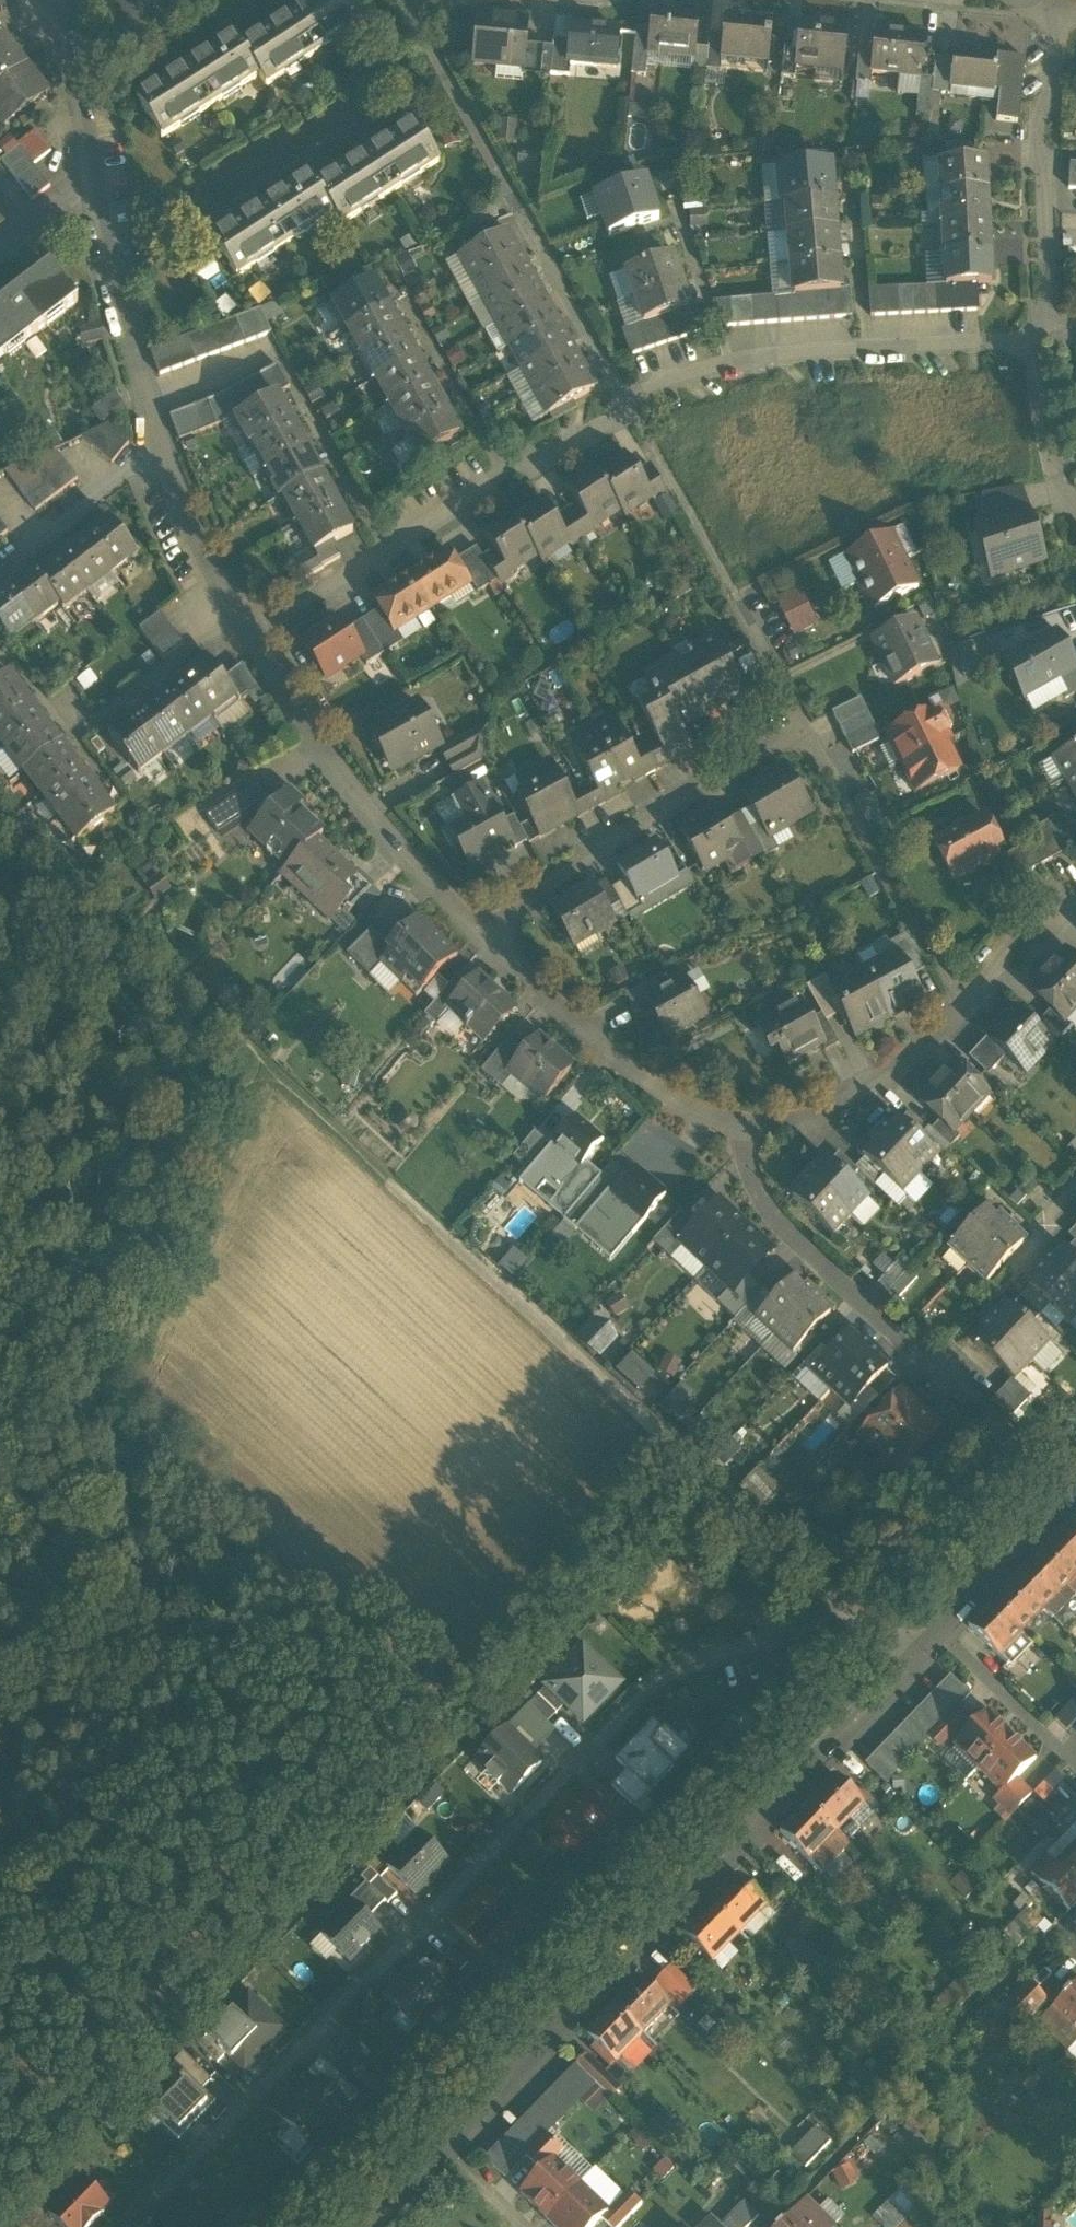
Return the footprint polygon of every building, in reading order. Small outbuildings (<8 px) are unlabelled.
[(136,46),(156,34),(134,0),(106,0),(136,46)] [(161,139),(258,76),(266,88),(363,25),(347,0),(321,0),(243,51),(235,40),(138,103),(161,139)] [(185,15),(204,2),(203,0),(175,0),(185,15)] [(651,51),(694,56),(695,48),(698,14),(653,9),(651,30),(651,32),(653,33),(651,51)] [(721,56),(768,61),(768,58),(763,58),(764,41),(770,42),(771,37),(769,37),(770,22),(772,22),(772,21),(724,16),(722,35),(720,56),(721,56)] [(495,79),(522,81),(522,78),(523,63),(525,64),(526,46),(529,24),(493,20),(493,21),(476,20),(472,65),(497,67),(495,79)] [(796,68),(815,70),(816,65),(843,68),(847,29),(799,24),(797,46),(794,68),(796,68)] [(612,69),(615,69),(618,32),(572,28),(571,30),(577,31),(576,42),(570,42),(568,65),(570,65),(598,68),(598,61),(612,63),(612,69)] [(631,76),(645,77),(646,67),(647,51),(651,51),(653,33),(651,32),(651,30),(636,28),(631,76)] [(919,80),(920,80),(922,57),(924,37),(874,32),(872,56),(870,72),(872,73),(899,75),(899,78),(919,80)] [(706,71),(720,72),(720,69),(721,56),(720,56),(722,35),(709,33),(708,49),(706,71)] [(25,68),(4,40),(3,41),(5,44),(0,48),(0,88),(25,68)] [(553,40),(553,49),(550,76),(569,77),(570,65),(568,65),(570,42),(553,40)] [(781,78),(795,80),(796,68),(794,68),(797,46),(784,44),(781,78)] [(550,80),(550,76),(553,49),(526,46),(525,64),(523,63),(522,78),(550,80)] [(708,49),(695,48),(694,56),(692,70),(706,71),(708,49)] [(647,51),(646,67),(692,72),(692,70),(694,56),(651,51),(647,51)] [(968,89),(995,92),(996,72),(994,72),(996,56),(953,52),(952,60),(950,82),(952,82),(969,84),(968,89)] [(856,84),(871,85),(872,73),(870,72),(872,56),(859,55),(856,84)] [(720,69),(725,70),(767,74),(768,61),(721,56),(720,69)] [(1022,59),(996,56),(994,72),(996,72),(995,92),(999,93),(996,122),(1016,124),(1022,59)] [(952,60),(935,58),(922,57),(920,80),(919,80),(918,90),(932,92),(932,94),(951,96),(952,82),(950,82),(952,60)] [(25,68),(0,88),(0,112),(7,121),(2,125),(6,129),(7,129),(4,125),(44,94),(47,98),(47,97),(25,68)] [(725,70),(720,69),(720,72),(706,71),(705,86),(723,88),(725,70)] [(628,105),(627,119),(650,121),(652,104),(638,103),(638,106),(628,105)] [(516,122),(499,121),(497,142),(515,144),(516,122)] [(212,242),(237,279),(333,216),(341,227),(438,164),(414,127),(317,190),(310,179),(212,242)] [(19,147),(26,155),(43,142),(35,132),(18,145),(19,147)] [(756,139),(756,155),(770,155),(769,139),(756,139)] [(51,152),(43,142),(26,155),(34,165),(51,152)] [(1,161),(24,191),(42,177),(34,165),(26,155),(19,147),(1,161)] [(816,152),(799,153),(800,167),(817,166),(816,152)] [(779,169),(800,167),(799,153),(777,154),(779,169)] [(692,159),(672,160),(673,178),(693,177),(692,159)] [(940,163),(942,194),(986,192),(985,161),(940,163)] [(571,167),(558,162),(552,177),(565,182),(571,167)] [(782,205),(786,205),(832,201),(829,165),(817,166),(800,167),(779,169),(782,205)] [(764,206),(782,205),(779,169),(761,170),(764,206)] [(670,174),(658,178),(663,195),(676,190),(670,174)] [(24,191),(32,201),(50,187),(47,183),(42,177),(24,191)] [(644,180),(595,196),(602,217),(609,237),(658,220),(644,180)] [(942,194),(943,225),(987,223),(986,192),(942,194)] [(602,217),(595,196),(580,201),(587,222),(602,217)] [(786,205),(789,235),(835,231),(832,201),(786,205)] [(782,205),(764,206),(766,237),(789,235),(786,205),(782,205)] [(473,230),(493,223),(499,221),(494,207),(468,217),(473,230)] [(706,211),(688,212),(689,231),(707,229),(706,211)] [(456,237),(466,254),(500,235),(493,223),(473,230),(456,237)] [(939,256),(944,256),(989,253),(987,223),(943,225),(944,241),(938,241),(939,256)] [(789,235),(791,266),(837,262),(835,231),(789,235)] [(460,257),(473,280),(518,255),(505,232),(500,235),(466,254),(460,257)] [(648,238),(652,258),(675,253),(671,233),(648,238)] [(789,235),(766,237),(769,267),(791,266),(789,235)] [(990,285),(989,253),(944,256),(946,287),(951,287),(964,286),(977,285),(990,285)] [(408,255),(395,262),(404,279),(417,271),(408,255)] [(531,278),(518,255),(473,280),(486,303),(531,278)] [(458,289),(473,280),(460,257),(445,266),(458,289)] [(626,273),(635,299),(680,284),(671,257),(626,273)] [(840,293),(837,262),(791,266),(794,297),(803,296),(816,295),(829,294),(840,293)] [(791,266),(769,267),(771,298),(777,298),(790,297),(794,297),(791,266)] [(78,303),(50,268),(0,306),(0,363),(78,303)] [(635,299),(626,273),(608,279),(617,305),(635,299)] [(543,300),(531,278),(486,303),(498,325),(543,300)] [(470,312),(486,303),(473,280),(458,289),(470,312)] [(332,303),(347,331),(387,308),(372,281),(332,303)] [(689,309),(680,284),(635,299),(644,325),(646,324),(659,320),(671,315),(684,311),(689,309)] [(977,285),(964,286),(966,312),(979,311),(977,285)] [(953,313),(966,312),(964,286),(951,287),(953,313)] [(926,314),(939,314),(938,287),(925,288),(926,314)] [(939,314),(953,313),(951,287),(946,287),(938,287),(939,314)] [(913,315),(926,314),(925,288),(912,289),(913,315)] [(870,317),(900,316),(898,289),(868,290),(870,317)] [(900,316),(913,315),(912,289),(898,289),(900,316)] [(840,293),(829,294),(831,320),(852,318),(850,292),(840,293)] [(818,321),(831,320),(829,294),(816,295),(818,321)] [(805,322),(818,321),(816,295),(803,296),(805,322)] [(792,323),(805,322),(803,296),(794,297),(790,297),(792,323)] [(779,324),(792,323),(790,297),(777,298),(779,324)] [(766,325),(779,324),(777,298),(771,298),(763,299),(766,325)] [(644,325),(635,299),(617,305),(616,305),(625,331),(634,328),(644,325)] [(752,326),(766,325),(763,299),(750,300),(752,326)] [(556,323),(543,300),(498,325),(511,348),(556,323)] [(723,329),(752,326),(750,300),(714,303),(723,329)] [(486,303),(470,312),(483,334),(485,333),(498,325),(486,303)] [(689,309),(684,311),(692,336),(705,332),(696,307),(689,309)] [(347,331),(361,357),(402,334),(387,308),(347,331)] [(260,310),(248,315),(257,339),(271,334),(265,322),(260,310)] [(680,340),(692,336),(684,311),(671,315),(680,340)] [(236,319),(245,344),(257,339),(248,315),(236,319)] [(667,345),(680,340),(671,315),(659,320),(667,345)] [(236,319),(223,324),(233,348),(245,344),(236,319)] [(655,349),(667,345),(659,320),(646,324),(655,349)] [(568,346),(556,323),(511,348),(524,371),(568,346)] [(223,324),(211,328),(220,353),(233,348),(223,324)] [(643,353),(655,349),(646,324),(644,325),(634,328),(643,353)] [(498,325),(485,333),(497,356),(511,348),(498,325)] [(211,328),(199,333),(208,357),(220,353),(211,328)] [(630,357),(643,353),(634,328),(625,331),(622,332),(630,357)] [(199,333),(187,338),(196,362),(208,357),(199,333)] [(361,357),(376,382),(416,360),(402,334),(361,357)] [(187,338),(174,342),(183,367),(196,362),(187,338)] [(174,342),(162,347),(171,371),(183,367),(174,342)] [(581,368),(568,346),(524,371),(536,393),(581,368)] [(159,376),(171,371),(162,347),(150,351),(159,376)] [(376,382),(390,408),(430,386),(416,360),(376,382)] [(277,365),(265,372),(278,395),(288,389),(290,388),(277,365)] [(594,391),(581,368),(536,393),(549,416),(594,391)] [(519,402),(536,393),(524,371),(506,380),(519,402)] [(276,396),(278,395),(265,372),(254,378),(267,401),(276,396)] [(255,408),(267,401),(254,378),(243,385),(255,408)] [(244,414),(255,408),(243,385),(231,391),(244,414)] [(390,408),(405,434),(445,412),(430,386),(390,408)] [(238,417),(244,414),(231,391),(220,397),(231,421),(238,417)] [(116,392),(91,408),(99,421),(125,406),(116,392)] [(536,393),(519,402),(532,426),(549,416),(536,393)] [(238,417),(253,444),(292,423),(276,396),(267,401),(255,408),(244,414),(238,417)] [(217,427),(231,421),(220,397),(207,402),(217,427)] [(204,431),(217,427),(207,402),(195,407),(204,431)] [(192,436),(204,431),(195,407),(183,411),(192,436)] [(179,441),(192,436),(183,411),(169,416),(172,422),(179,441)] [(459,437),(445,412),(405,434),(419,460),(459,437)] [(292,423),(253,444),(268,471),(307,450),(292,423)] [(81,438),(101,455),(118,435),(107,426),(81,438)] [(128,443),(118,435),(101,455),(111,464),(128,443)] [(253,480),(268,471),(253,444),(238,453),(253,480)] [(40,474),(48,484),(69,468),(55,450),(30,462),(40,474)] [(268,471),(276,485),(283,498),(322,477),(307,450),(268,471)] [(626,456),(597,474),(620,509),(623,515),(651,498),(652,497),(638,475),(626,456)] [(5,474),(19,491),(40,474),(30,462),(6,473),(5,474)] [(651,498),(654,502),(666,494),(651,467),(638,475),(652,497),(651,498)] [(77,479),(69,468),(48,484),(56,495),(77,479)] [(592,527),(620,509),(597,474),(594,469),(565,488),(577,507),(591,528),(592,527)] [(48,484),(40,474),(19,491),(27,501),(48,484)] [(283,498),(298,525),(336,503),(322,477),(283,498)] [(56,495),(48,484),(27,501),(35,512),(35,511),(56,495)] [(278,501),(283,498),(276,485),(271,488),(278,501)] [(985,494),(995,523),(1026,513),(1018,488),(985,494)] [(543,502),(514,520),(537,555),(540,561),(568,543),(569,543),(555,521),(543,502)] [(353,533),(336,503),(298,525),(314,553),(314,554),(332,544),(353,533)] [(577,507),(566,514),(583,539),(595,532),(592,527),(591,528),(577,507)] [(982,527),(998,577),(1042,563),(1026,513),(995,523),(982,527)] [(570,547),(583,539),(566,514),(555,521),(569,543),(568,543),(570,547)] [(509,573),(537,555),(514,520),(511,515),(482,534),(494,553),(508,574),(509,573)] [(814,536),(822,551),(857,534),(850,518),(814,536)] [(110,520),(85,539),(112,573),(136,554),(110,520)] [(901,529),(891,534),(901,555),(910,551),(911,550),(901,529)] [(904,562),(901,555),(891,534),(848,555),(854,568),(852,574),(857,585),(904,562)] [(87,592),(112,573),(85,539),(61,557),(87,592)] [(297,562),(306,579),(324,569),(323,568),(340,559),(332,544),(314,554),(314,553),(297,562)] [(779,553),(787,569),(799,563),(791,547),(779,553)] [(478,594),(497,581),(484,560),(476,548),(454,562),(466,582),(469,580),(478,594)] [(447,551),(410,575),(373,599),(380,610),(393,629),(394,628),(407,620),(409,623),(432,609),(455,594),(452,591),(466,582),(454,562),(447,551)] [(901,555),(904,562),(913,557),(910,551),(901,555)] [(494,553),(484,560),(497,581),(500,586),(512,579),(509,573),(508,574),(494,553)] [(63,611),(87,592),(61,557),(36,576),(59,605),(63,611)] [(767,559),(732,576),(739,592),(774,575),(767,559)] [(918,589),(904,562),(857,585),(863,596),(868,598),(875,610),(918,589)] [(35,624),(59,605),(36,576),(32,571),(8,589),(35,624)] [(452,591),(455,594),(468,585),(466,582),(452,591)] [(35,624),(8,589),(0,596),(0,631),(9,643),(35,624)] [(779,609),(784,620),(808,609),(800,592),(782,601),(785,606),(779,609)] [(816,625),(808,609),(784,620),(790,631),(796,629),(799,634),(816,625)] [(362,621),(384,655),(403,643),(396,632),(394,628),(393,629),(380,610),(362,621)] [(139,630),(147,640),(168,624),(160,614),(149,622),(139,630)] [(394,628),(396,632),(409,623),(407,620),(394,628)] [(348,660),(358,653),(359,653),(345,632),(338,621),(304,644),(321,671),(330,665),(333,669),(338,672),(348,666),(348,660)] [(362,621),(345,632),(359,653),(358,653),(361,658),(366,666),(384,655),(362,621)] [(894,684),(895,687),(937,667),(915,622),(874,642),(884,664),(888,663),(898,683),(894,684)] [(147,640),(155,651),(176,635),(168,624),(147,640)] [(1023,697),(1060,676),(1063,681),(1075,674),(1075,667),(1056,632),(1003,663),(1023,697)] [(184,645),(176,635),(155,651),(163,661),(184,645)] [(972,640),(954,644),(962,678),(980,674),(972,640)] [(695,662),(682,669),(690,685),(704,677),(717,701),(724,697),(728,703),(744,694),(723,657),(719,659),(710,643),(690,654),(695,662)] [(348,660),(348,666),(361,658),(358,653),(348,660)] [(644,679),(650,690),(656,701),(640,711),(657,741),(672,733),(706,714),(703,708),(690,685),(682,669),(677,660),(644,679)] [(207,661),(182,680),(212,718),(235,700),(237,699),(222,680),(207,661)] [(888,663),(884,664),(894,684),(898,683),(888,663)] [(327,680),(338,672),(333,669),(330,665),(321,671),(327,680)] [(235,700),(239,705),(258,691),(242,666),(222,680),(237,699),(235,700)] [(1075,694),(1075,674),(1063,681),(1057,684),(1066,700),(1075,694)] [(25,699),(7,676),(0,681),(0,719),(25,699)] [(690,685),(703,708),(717,701),(704,677),(690,685)] [(187,737),(212,718),(182,680),(158,698),(187,737)] [(535,696),(542,701),(549,689),(541,685),(535,696)] [(634,699),(640,711),(656,701),(650,690),(634,699)] [(163,755),(187,737),(158,698),(134,717),(163,755)] [(7,750),(43,722),(25,699),(0,719),(0,741),(7,750)] [(832,714),(838,727),(867,713),(861,700),(832,714)] [(385,751),(395,770),(440,745),(419,707),(411,705),(401,711),(399,718),(375,731),(373,739),(378,749),(385,751)] [(887,736),(901,765),(944,744),(949,741),(935,712),(887,736)] [(874,727),(867,713),(838,727),(845,741),(874,727)] [(612,716),(591,728),(595,735),(617,723),(612,716)] [(138,774),(163,755),(134,717),(109,736),(138,774)] [(7,750),(24,773),(61,745),(43,722),(7,750)] [(617,723),(595,735),(620,782),(630,776),(633,781),(643,776),(645,775),(633,754),(617,723)] [(441,752),(454,777),(483,761),(488,726),(441,752)] [(879,738),(874,727),(845,741),(852,755),(877,742),(879,738)] [(572,747),(595,735),(591,728),(568,740),(572,747)] [(657,741),(645,748),(658,771),(684,756),(672,733),(657,741)] [(612,786),(620,782),(595,735),(572,747),(591,781),(601,799),(602,798),(614,791),(612,786)] [(958,772),(944,744),(901,765),(915,793),(958,772)] [(24,773),(42,796),(78,768),(61,745),(24,773)] [(1066,782),(1075,776),(1075,747),(1054,759),(1066,782)] [(645,778),(658,771),(645,748),(633,754),(645,775),(643,776),(645,778)] [(761,823),(769,838),(771,837),(811,814),(783,767),(742,791),(761,823)] [(42,796),(60,819),(96,791),(78,768),(42,796)] [(531,822),(539,836),(539,835),(561,823),(560,821),(578,812),(568,794),(563,786),(559,788),(548,768),(527,780),(533,790),(525,794),(539,818),(531,822)] [(1066,782),(1075,800),(1075,776),(1066,782)] [(591,781),(579,787),(592,810),(605,803),(602,798),(601,799),(591,781)] [(206,817),(217,834),(270,801),(259,783),(206,817)] [(450,829),(469,863),(510,840),(511,840),(501,823),(492,805),(491,806),(481,787),(459,799),(470,817),(450,829)] [(580,817),(592,810),(579,787),(568,794),(578,812),(580,817)] [(114,814),(96,791),(60,819),(77,842),(114,814)] [(277,858),(288,869),(316,840),(323,833),(297,808),(301,804),(287,791),(249,832),(265,847),(265,854),(271,859),(277,858)] [(518,798),(531,822),(539,818),(525,794),(518,798)] [(854,801),(870,830),(884,823),(867,794),(854,801)] [(687,846),(702,872),(728,856),(743,848),(728,823),(725,817),(719,820),(714,811),(683,830),(691,844),(687,846)] [(743,848),(755,840),(749,830),(740,815),(728,823),(743,848)] [(527,842),(519,828),(513,817),(501,823),(511,840),(510,840),(515,849),(527,842)] [(934,845),(951,874),(969,864),(972,869),(995,856),(988,844),(995,840),(983,818),(934,845)] [(531,822),(519,828),(527,842),(529,845),(541,838),(539,835),(539,836),(531,822)] [(761,823),(749,830),(755,840),(763,855),(766,858),(778,851),(771,837),(769,838),(761,823)] [(1042,846),(1050,861),(1065,853),(1048,823),(1034,831),(1042,846)] [(679,832),(687,846),(691,844),(683,830),(679,832)] [(353,876),(316,840),(288,869),(286,872),(316,901),(313,904),(330,921),(341,909),(347,915),(358,904),(373,888),(356,873),(353,876)] [(743,848),(728,856),(736,871),(763,855),(755,840),(743,848)] [(988,844),(995,856),(1002,852),(995,840),(988,844)] [(627,881),(638,900),(675,878),(655,843),(617,865),(627,881)] [(1003,858),(1015,880),(1040,867),(1032,852),(1028,844),(1016,851),(1003,858)] [(1032,852),(1040,867),(1050,861),(1042,846),(1032,852)] [(969,864),(951,874),(954,879),(972,869),(969,864)] [(643,909),(628,918),(632,925),(696,887),(687,871),(675,878),(638,900),(643,909)] [(154,903),(171,887),(158,873),(141,889),(154,903)] [(606,912),(620,904),(612,890),(607,881),(593,889),(606,912)] [(627,881),(612,890),(620,904),(628,918),(643,909),(638,900),(627,881)] [(551,909),(573,946),(576,945),(574,942),(586,935),(588,937),(613,923),(606,912),(593,889),(591,886),(589,887),(591,890),(573,900),(571,897),(551,909)] [(373,888),(358,904),(367,912),(382,896),(373,888)] [(406,980),(421,994),(457,956),(417,918),(388,948),(382,954),(386,957),(380,964),(381,965),(401,985),(406,980)] [(347,956),(369,978),(381,965),(380,964),(386,957),(382,954),(388,948),(370,931),(347,956)] [(897,957),(909,978),(926,968),(908,935),(889,946),(896,958),(897,957)] [(1047,971),(1075,998),(1075,962),(1065,952),(1047,971)] [(896,958),(864,975),(888,1019),(921,1000),(909,978),(897,957),(896,958)] [(1075,1008),(1075,998),(1047,971),(1029,990),(1050,1010),(1063,1022),(1064,1021),(1075,1008)] [(856,1036),(888,1019),(864,975),(863,973),(832,990),(831,990),(843,1013),(856,1036)] [(451,1012),(480,1040),(511,1007),(478,976),(468,988),(448,1009),(451,1012)] [(424,1016),(436,1027),(451,1012),(448,1009),(468,988),(457,977),(424,1016)] [(807,988),(821,1015),(810,1021),(823,1045),(822,1045),(826,1053),(838,1046),(826,1023),(843,1013),(831,990),(832,990),(825,978),(807,988)] [(625,996),(633,1010),(648,1003),(647,1001),(662,992),(655,979),(625,996)] [(666,1036),(667,1037),(705,1016),(685,980),(662,992),(647,1001),(648,1003),(658,1021),(659,1020),(667,1035),(666,1036)] [(779,1048),(787,1063),(805,1053),(806,1055),(822,1045),(823,1045),(810,1021),(801,1003),(757,1027),(771,1052),(779,1048)] [(1041,1019),(1060,1037),(1070,1027),(1064,1021),(1063,1022),(1050,1010),(1041,1019)] [(1007,1057),(1017,1066),(1026,1056),(1035,1064),(1051,1047),(1015,1012),(1000,1028),(997,1025),(986,1037),(987,1038),(1007,1057)] [(538,1036),(536,1038),(553,1053),(555,1050),(538,1036)] [(510,1071),(544,1100),(573,1066),(555,1050),(553,1053),(536,1038),(523,1054),(509,1070),(510,1071)] [(987,1097),(994,1103),(1004,1092),(988,1077),(1007,1057),(987,1038),(968,1058),(985,1074),(976,1084),(988,1096),(987,1097)] [(481,1072),(498,1086),(507,1075),(510,1071),(509,1070),(523,1054),(508,1041),(481,1072)] [(1026,1056),(1017,1066),(1026,1074),(1035,1064),(1026,1056)] [(954,1063),(936,1082),(970,1115),(987,1097),(988,1096),(976,1084),(954,1063)] [(510,1071),(507,1075),(541,1104),(544,1100),(510,1071)] [(953,1133),(970,1115),(936,1082),(918,1101),(939,1122),(952,1134),(953,1133)] [(900,1120),(919,1138),(928,1129),(909,1111),(900,1120)] [(894,1114),(881,1129),(886,1133),(899,1119),(894,1114)] [(574,1119),(552,1145),(580,1170),(585,1163),(602,1143),(574,1119)] [(881,1129),(876,1134),(871,1139),(876,1144),(862,1158),(883,1177),(902,1195),(903,1194),(920,1176),(938,1156),(919,1138),(900,1120),(899,1119),(886,1133),(881,1129)] [(931,1131),(950,1149),(959,1139),(953,1133),(952,1134),(939,1122),(931,1131)] [(513,1158),(525,1168),(546,1143),(534,1133),(513,1158)] [(858,1153),(862,1158),(876,1144),(871,1139),(858,1153)] [(580,1170),(552,1145),(519,1183),(564,1222),(597,1183),(602,1177),(585,1163),(580,1170)] [(862,1158),(853,1167),(840,1154),(831,1164),(849,1181),(858,1171),(874,1187),(883,1177),(862,1158)] [(597,1183),(613,1197),(635,1171),(619,1157),(602,1177),(597,1183)] [(824,1157),(811,1171),(816,1175),(829,1162),(824,1157)] [(811,1171),(806,1176),(801,1182),(805,1186),(793,1199),(833,1237),(851,1218),(868,1199),(849,1181),(831,1164),(829,1162),(816,1175),(811,1171)] [(636,1169),(635,1171),(666,1197),(667,1195),(636,1169)] [(611,1198),(642,1225),(666,1197),(635,1171),(613,1197),(611,1198)] [(915,1206),(933,1188),(920,1176),(903,1194),(906,1198),(915,1206)] [(903,1194),(902,1195),(883,1177),(874,1187),(897,1208),(906,1198),(903,1194)] [(788,1195),(793,1199),(805,1186),(801,1182),(788,1195)] [(564,1222),(611,1262),(642,1225),(611,1198),(613,1197),(597,1183),(564,1222)] [(683,1247),(706,1269),(743,1230),(733,1220),(736,1218),(721,1204),(696,1230),(685,1241),(687,1243),(683,1247)] [(947,1249),(966,1267),(1008,1223),(1002,1218),(998,1223),(984,1210),(947,1249)] [(653,1243),(671,1260),(683,1247),(687,1243),(685,1241),(696,1230),(680,1214),(653,1243)] [(756,1237),(736,1218),(733,1220),(743,1230),(754,1239),(756,1237)] [(1013,1228),(1008,1223),(966,1267),(985,1286),(1022,1246),(1009,1233),(1013,1228)] [(754,1239),(743,1230),(706,1269),(711,1274),(729,1291),(733,1286),(734,1287),(735,1288),(746,1277),(771,1250),(756,1237),(754,1239)] [(1075,1241),(1065,1251),(1075,1261),(1075,1243),(1075,1241)] [(1051,1264),(1064,1250),(1059,1245),(1046,1259),(1051,1264)] [(513,1248),(499,1266),(514,1278),(528,1260),(513,1248)] [(1041,1264),(1075,1297),(1075,1261),(1065,1251),(1064,1250),(1051,1264),(1046,1259),(1041,1264)] [(918,1280),(908,1271),(898,1262),(897,1263),(879,1282),(889,1291),(899,1301),(918,1280)] [(1075,1316),(1075,1297),(1041,1264),(1036,1269),(1041,1274),(1027,1289),(1028,1290),(1048,1308),(1067,1326),(1075,1316)] [(1022,1284),(1027,1289),(1041,1274),(1036,1269),(1022,1284)] [(805,1293),(810,1288),(795,1275),(791,1280),(805,1293)] [(717,1304),(735,1321),(762,1292),(746,1277),(735,1288),(734,1287),(733,1286),(729,1291),(717,1304)] [(753,1320),(772,1339),(815,1293),(810,1288),(805,1293),(791,1280),(753,1320)] [(1028,1290),(1020,1298),(1039,1316),(1048,1308),(1028,1290)] [(820,1298),(815,1293),(772,1339),(791,1356),(809,1337),(827,1318),(829,1316),(816,1304),(820,1298)] [(816,1304),(829,1316),(834,1311),(820,1298),(816,1304)] [(1029,1327),(1039,1316),(1020,1298),(1010,1309),(1029,1327)] [(996,1321),(1009,1308),(1004,1303),(991,1316),(996,1321)] [(991,1316),(987,1321),(1032,1363),(1048,1345),(1029,1327),(1010,1309),(1009,1308),(996,1321),(991,1316)] [(572,1335),(585,1347),(609,1321),(596,1309),(572,1335)] [(809,1337),(819,1347),(837,1328),(827,1318),(809,1337)] [(1013,1383),(1032,1363),(987,1321),(981,1327),(987,1332),(973,1346),(1010,1380),(1013,1383)] [(987,1332),(981,1327),(968,1341),(973,1346),(987,1332)] [(846,1337),(837,1328),(819,1347),(828,1355),(846,1337)] [(853,1329),(848,1334),(862,1347),(867,1342),(853,1329)] [(810,1375),(830,1393),(872,1347),(867,1342),(862,1347),(848,1334),(846,1337),(828,1355),(810,1375)] [(877,1352),(872,1347),(830,1393),(849,1411),(867,1391),(885,1372),(887,1370),(873,1357),(877,1352)] [(873,1357),(887,1370),(891,1365),(877,1352),(873,1357)] [(614,1373),(635,1392),(650,1376),(629,1357),(614,1373)] [(867,1391),(876,1401),(894,1382),(885,1372),(867,1391)] [(1010,1380),(1002,1389),(991,1400),(1011,1418),(1021,1407),(1029,1399),(1013,1383),(1010,1380)] [(674,1392),(684,1401),(691,1393),(682,1384),(674,1392)] [(658,1409),(668,1418),(684,1401),(674,1392),(658,1409)] [(860,1437),(879,1455),(921,1411),(902,1393),(878,1418),(860,1437)] [(850,1428),(860,1437),(878,1418),(868,1409),(850,1428)] [(940,1429),(921,1411),(879,1455),(898,1473),(925,1445),(940,1429)] [(718,1454),(728,1463),(744,1446),(735,1436),(718,1454)] [(898,1473),(908,1482),(935,1453),(925,1445),(898,1473)] [(739,1489),(754,1502),(770,1485),(756,1471),(739,1489)] [(785,1498),(770,1485),(754,1502),(768,1516),(785,1498)] [(1053,1541),(1068,1555),(1071,1552),(1075,1557),(1075,1517),(1057,1537),(1053,1541)] [(1018,1577),(1032,1592),(1029,1595),(1044,1609),(1075,1577),(1075,1557),(1071,1552),(1068,1555),(1053,1541),(1018,1577)] [(1043,1611),(1044,1609),(1029,1595),(1032,1592),(1018,1577),(968,1628),(998,1657),(1010,1669),(1032,1648),(1019,1635),(1043,1611)] [(1044,1609),(1043,1611),(1052,1620),(1075,1596),(1075,1577),(1044,1609)] [(546,1687),(547,1687),(565,1705),(583,1722),(611,1692),(600,1681),(607,1673),(583,1649),(546,1687)] [(600,1681),(611,1692),(619,1684),(607,1673),(600,1681)] [(950,1678),(940,1688),(959,1706),(961,1705),(969,1696),(950,1678)] [(547,1724),(565,1705),(547,1687),(528,1706),(547,1724)] [(940,1688),(931,1697),(950,1716),(959,1706),(940,1688)] [(931,1697),(922,1707),(941,1725),(950,1716),(931,1697)] [(1054,1721),(1067,1733),(1075,1724),(1075,1699),(1054,1721)] [(972,1716),(961,1705),(959,1706),(950,1716),(941,1725),(939,1727),(950,1738),(972,1716)] [(528,1706),(505,1730),(532,1756),(555,1732),(547,1724),(528,1706)] [(922,1707),(913,1716),(932,1735),(939,1727),(941,1725),(922,1707)] [(977,1771),(1010,1736),(987,1713),(953,1748),(955,1750),(977,1771)] [(913,1716),(904,1726),(922,1744),(932,1735),(913,1716)] [(653,1721),(615,1760),(626,1771),(649,1793),(650,1792),(673,1768),(674,1769),(689,1753),(664,1728),(662,1730),(653,1721)] [(904,1726),(894,1735),(913,1754),(922,1744),(904,1726)] [(501,1783),(513,1795),(542,1765),(532,1756),(505,1730),(476,1760),(489,1771),(486,1775),(497,1786),(501,1783)] [(894,1735),(885,1745),(904,1763),(913,1754),(894,1735)] [(1036,1761),(1010,1736),(977,1771),(1001,1794),(1002,1795),(1016,1781),(1036,1761)] [(885,1745),(876,1754),(895,1773),(904,1763),(885,1745)] [(977,1771),(955,1750),(943,1762),(965,1783),(977,1771)] [(885,1783),(895,1773),(876,1754),(866,1765),(885,1783)] [(649,1793),(626,1771),(611,1786),(632,1806),(635,1809),(650,1793),(650,1792),(649,1793)] [(489,1795),(497,1786),(486,1775),(477,1784),(489,1795)] [(806,1804),(836,1834),(849,1820),(863,1805),(834,1776),(806,1804)] [(994,1802),(1010,1818),(1032,1796),(1016,1781),(1002,1795),(1001,1794),(994,1802)] [(584,1788),(547,1826),(557,1836),(552,1840),(564,1852),(569,1847),(576,1854),(613,1816),(584,1788)] [(849,1846),(846,1843),(836,1834),(806,1804),(779,1833),(822,1874),(849,1846)] [(849,1820),(858,1829),(873,1815),(863,1805),(849,1820)] [(644,1818),(635,1809),(632,1806),(620,1818),(632,1830),(644,1818)] [(401,1852),(418,1834),(405,1817),(386,1838),(401,1852)] [(858,1829),(849,1820),(836,1834),(846,1843),(858,1829)] [(401,1852),(386,1867),(415,1895),(447,1862),(418,1834),(401,1852)] [(1068,1912),(1075,1904),(1075,1843),(1054,1866),(1046,1859),(1030,1875),(1068,1912)] [(361,1879),(366,1884),(385,1902),(388,1905),(397,1895),(370,1869),(361,1879)] [(736,1877),(709,1905),(739,1934),(766,1906),(736,1877)] [(350,1904),(367,1920),(385,1902),(366,1884),(348,1902),(350,1904)] [(485,1890),(450,1926),(480,1955),(515,1919),(485,1890)] [(1005,1917),(1015,1927),(1030,1911),(1036,1905),(1027,1895),(1005,1917)] [(350,1904),(320,1935),(321,1936),(338,1952),(349,1963),(379,1932),(367,1920),(350,1904)] [(711,1963),(739,1934),(709,1905),(681,1934),(711,1963)] [(1006,1936),(1018,1948),(1036,1929),(1043,1923),(1030,1911),(1015,1927),(1006,1936)] [(338,1952),(321,1936),(309,1949),(326,1964),(338,1952)] [(449,1946),(440,1955),(446,1961),(459,1974),(468,1964),(449,1946)] [(459,1974),(446,1961),(428,1980),(447,1998),(450,2001),(468,1983),(467,1981),(459,1974)] [(476,1972),(468,1964),(459,1974),(467,1981),(476,1972)] [(415,1968),(386,1999),(401,2013),(417,2027),(418,2028),(447,1998),(428,1980),(415,1968)] [(674,1969),(657,1987),(683,2012),(700,1994),(674,1969)] [(639,1978),(612,2006),(642,2035),(643,2033),(669,2007),(639,1978)] [(939,2005),(951,2017),(975,1992),(963,1980),(939,2005)] [(999,2011),(1020,2031),(1047,2003),(1027,1983),(999,2011)] [(1075,2044),(1075,1984),(1041,2020),(1052,2030),(1049,2033),(1068,2052),(1075,2044)] [(248,1995),(240,2003),(249,2012),(257,2004),(248,1995)] [(207,2037),(226,2055),(244,2072),(285,2030),(257,2004),(249,2012),(240,2003),(207,2037)] [(614,2063),(642,2035),(612,2006),(584,2035),(614,2063)] [(407,2037),(417,2027),(401,2013),(392,2022),(407,2037)] [(642,2035),(614,2063),(629,2077),(658,2047),(643,2033),(642,2035)] [(226,2055),(207,2037),(198,2046),(217,2064),(226,2055)] [(174,2063),(183,2072),(202,2090),(211,2081),(183,2054),(174,2063)] [(584,2057),(575,2067),(594,2085),(603,2075),(584,2057)] [(309,2073),(317,2081),(318,2079),(346,2106),(357,2095),(321,2060),(309,2073)] [(380,2083),(363,2067),(353,2077),(370,2093),(380,2083)] [(575,2067),(565,2077),(584,2095),(594,2085),(575,2067)] [(215,2102),(202,2090),(183,2072),(146,2110),(178,2141),(215,2102)] [(565,2077),(556,2086),(575,2104),(584,2095),(565,2077)] [(289,2093),(273,2110),(293,2130),(309,2145),(346,2106),(318,2079),(317,2081),(297,2101),(289,2093)] [(556,2086),(548,2095),(567,2113),(575,2104),(556,2086)] [(548,2095),(539,2104),(558,2122),(567,2113),(548,2095)] [(539,2104),(530,2113),(549,2131),(552,2129),(558,2122),(539,2104)] [(530,2113),(521,2122),(540,2140),(545,2135),(549,2131),(530,2113)] [(521,2122),(512,2131),(531,2149),(540,2140),(521,2122)] [(554,2159),(580,2184),(594,2170),(552,2129),(549,2131),(545,2135),(562,2151),(554,2159)] [(794,2154),(807,2166),(831,2141),(818,2129),(794,2154)] [(296,2158),(309,2145),(293,2130),(281,2142),(296,2158)] [(512,2131),(504,2140),(523,2159),(524,2157),(531,2149),(512,2131)] [(562,2151),(545,2135),(540,2140),(531,2149),(524,2157),(540,2172),(553,2159),(554,2159),(562,2151)] [(504,2140),(495,2149),(514,2168),(523,2159),(504,2140)] [(504,2177),(514,2168),(495,2149),(485,2159),(504,2177)] [(520,2193),(546,2219),(580,2184),(554,2159),(553,2159),(540,2172),(520,2193)] [(594,2170),(580,2184),(608,2212),(625,2195),(596,2167),(594,2170)] [(101,2216),(99,2213),(108,2203),(83,2179),(48,2215),(60,2226),(90,2226),(101,2216)] [(580,2184),(546,2219),(554,2226),(593,2226),(600,2220),(608,2212),(580,2184)] [(872,2219),(884,2226),(898,2226),(917,2201),(896,2186),(872,2219)] [(607,2226),(621,2226),(642,2205),(628,2192),(625,2195),(608,2212),(600,2220),(607,2226)] [(760,2215),(746,2201),(721,2226),(749,2226),(760,2215)] [(810,2221),(804,2226),(792,2214),(779,2226),(816,2226),(810,2221)] [(26,2224),(29,2226),(47,2226),(35,2215),(26,2224)] [(721,2226),(712,2217),(702,2226),(721,2226)]
